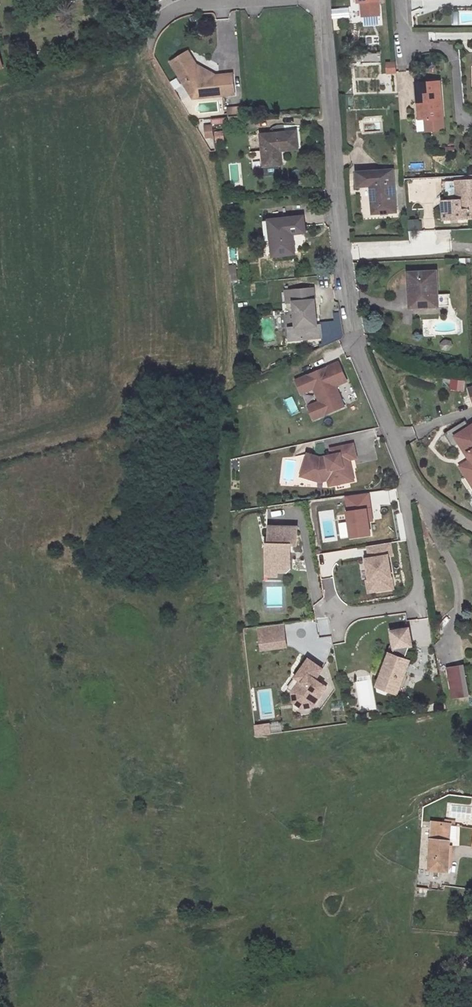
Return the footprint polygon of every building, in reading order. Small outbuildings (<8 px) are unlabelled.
[(357,4),(358,17),(375,16),(374,0),(356,0),(357,4)] [(202,90),(203,94),(229,92),(227,72),(202,74),(198,72),(184,49),(167,59),(186,91),(202,90)] [(437,121),(434,85),(411,87),(412,105),(416,105),(417,123),(419,123),(437,121)] [(224,113),(239,112),(240,112),(239,104),(223,106),(224,113)] [(239,112),(224,113),(224,121),(239,119),(239,112)] [(437,121),(419,123),(420,135),(438,134),(437,121)] [(203,125),(203,137),(221,138),(222,132),(211,132),(211,125),(203,125)] [(221,130),(212,132),(215,143),(224,140),(221,130)] [(295,131),(258,133),(260,166),(279,164),(279,148),(296,147),(295,131)] [(389,172),(355,174),(356,188),(367,188),(370,216),(392,215),(389,172)] [(437,205),(438,225),(471,223),(471,184),(450,184),(451,204),(437,205)] [(300,216),(267,218),(268,234),(268,237),(265,238),(266,254),(289,253),(288,232),(301,231),(300,216)] [(420,219),(407,220),(407,231),(421,230),(420,219)] [(235,265),(228,266),(228,282),(236,282),(235,265)] [(431,312),(430,301),(431,276),(404,276),(405,312),(431,312)] [(308,327),(306,287),(279,289),(280,305),(286,305),(288,328),(281,328),(281,340),(312,339),(311,327),(308,327)] [(440,301),(430,301),(431,312),(440,312),(440,301)] [(334,365),(291,384),(297,396),(309,391),(315,405),(309,407),(315,420),(339,409),(334,397),(331,398),(328,390),(342,384),(334,365)] [(449,380),(449,390),(463,391),(464,380),(449,380)] [(315,420),(309,407),(303,410),(309,422),(315,420)] [(404,445),(417,440),(411,425),(398,430),(404,445)] [(443,443),(451,456),(458,452),(469,469),(459,475),(465,485),(471,482),(471,483),(471,434),(468,436),(464,430),(443,443)] [(313,475),(314,482),(323,480),(323,487),(348,483),(345,462),(352,461),(350,446),(327,450),(328,456),(316,458),(304,453),(298,469),(313,475)] [(313,475),(298,469),(296,475),(314,482),(313,475)] [(375,506),(397,503),(395,489),(373,492),(375,506)] [(340,497),(342,513),(341,513),(343,538),(363,536),(361,523),(360,511),(364,510),(362,494),(340,497)] [(293,527),(265,527),(265,544),(267,544),(267,556),(263,556),(263,568),(273,569),(273,572),(282,572),(286,568),(287,545),(293,545),(293,527)] [(387,590),(384,557),(388,557),(387,545),(364,547),(365,559),(364,560),(367,581),(371,581),(372,591),(387,590)] [(371,581),(367,581),(362,581),(363,592),(372,591),(371,581)] [(279,625),(254,628),(255,638),(280,635),(279,625)] [(405,632),(387,635),(390,652),(387,658),(385,657),(373,688),(392,696),(404,665),(400,663),(405,650),(407,650),(405,632)] [(280,635),(255,638),(257,650),(282,648),(280,635)] [(318,671),(304,661),(291,680),(296,683),(298,685),(291,695),(292,703),(298,707),(306,706),(308,704),(310,705),(322,689),(311,681),(318,671)] [(450,700),(466,698),(461,667),(445,669),(450,700)] [(354,679),(360,713),(376,710),(370,676),(354,679)] [(298,685),(296,683),(288,694),(289,704),(304,715),(310,705),(308,704),(306,706),(298,707),(292,703),(291,695),(298,685)] [(253,725),(254,737),(270,735),(269,723),(253,725)] [(449,875),(450,829),(431,826),(430,874),(449,875)] [(426,898),(427,889),(417,887),(416,896),(426,898)]
